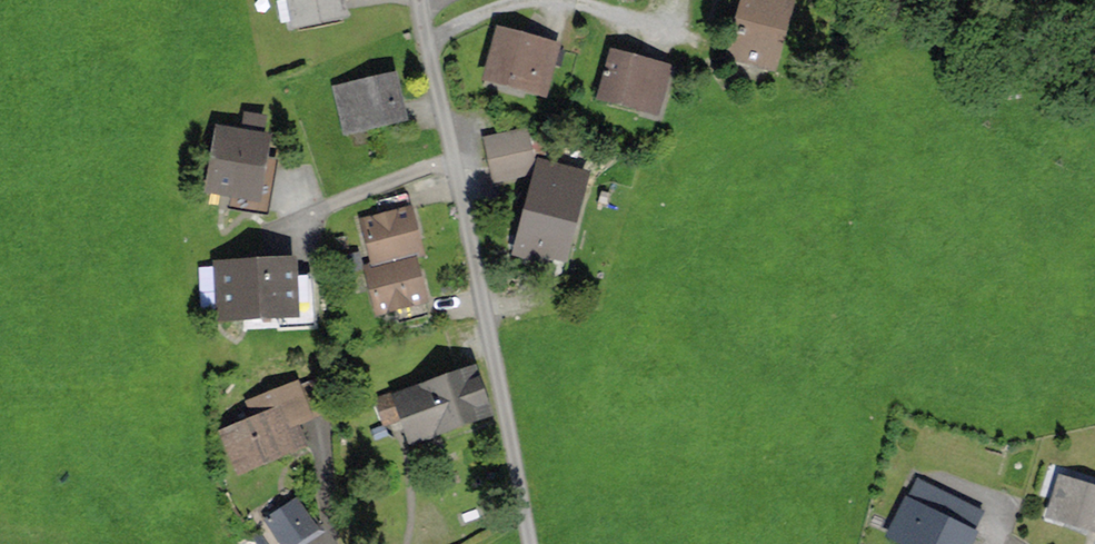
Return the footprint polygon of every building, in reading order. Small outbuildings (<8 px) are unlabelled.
[(348,0),(288,0),(294,30),(352,18),(348,0)] [(800,0),(744,0),(738,20),(789,36),(800,0)] [(789,36),(738,20),(725,59),(776,75),(789,36)] [(560,46),(499,30),(486,81),(547,97),(560,46)] [(674,69),(613,53),(600,102),(661,118),(674,69)] [(396,74),(333,89),(344,139),(408,125),(396,74)] [(244,114),(240,134),(266,140),(270,120),(244,114)] [(270,160),(274,141),(266,140),(240,134),(217,129),(203,196),(231,202),(230,209),(268,216),(279,162),(270,160)] [(522,132),(485,140),(494,185),(532,177),(522,132)] [(566,265),(591,175),(539,160),(510,258),(525,262),(527,254),(566,265)] [(424,257),(412,206),(359,219),(371,269),(417,258),(424,257)] [(428,306),(417,258),(371,269),(363,271),(375,319),(428,306)] [(299,262),(217,265),(218,325),(301,322),(299,278),(299,262)] [(317,278),(299,278),(301,322),(301,328),(318,327),(317,278)] [(475,368),(391,398),(410,451),(494,422),(475,368)] [(250,423),(220,435),(238,481),(308,454),(298,428),(315,421),(300,382),(243,405),(250,423)] [(1061,478),(1048,521),(1094,534),(1094,488),(1061,478)] [(917,479),(907,498),(976,532),(985,513),(917,479)] [(887,539),(896,543),(975,543),(980,535),(976,532),(907,498),(887,539)] [(266,520),(282,543),(305,543),(322,533),(299,499),(266,520)]
